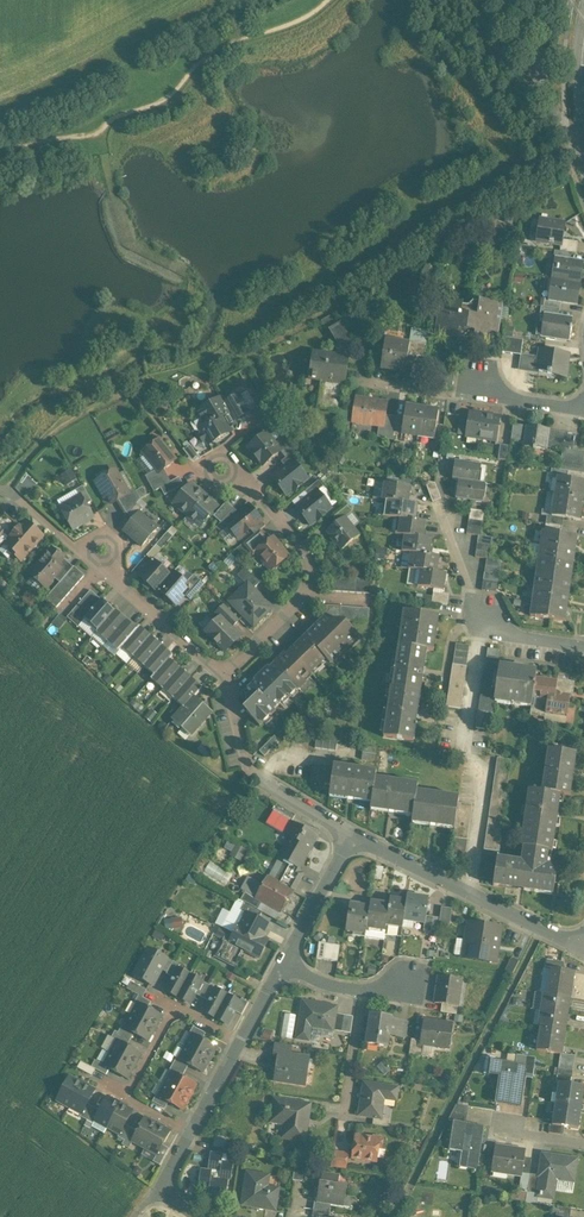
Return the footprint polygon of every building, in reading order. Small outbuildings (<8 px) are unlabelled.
[(565,224),(540,220),(537,241),(561,245),(562,240),(565,224)] [(578,243),(562,240),(561,245),(560,252),(571,254),(576,254),(578,243)] [(560,252),(555,251),(553,261),(557,261),(558,260),(570,262),(571,254),(560,252)] [(570,262),(558,260),(557,261),(554,280),(577,283),(580,263),(570,262)] [(577,283),(554,280),(551,300),(551,301),(561,302),(574,304),(577,283)] [(561,302),(551,301),(551,300),(545,299),(544,307),(560,310),(561,302)] [(468,308),(464,340),(469,336),(469,335),(493,339),(496,323),(499,324),(502,307),(473,303),(473,304),(468,308)] [(464,340),(468,308),(440,304),(438,320),(441,321),(439,336),(464,340)] [(544,307),(541,307),(540,316),(547,317),(547,316),(559,318),(560,310),(544,307)] [(559,318),(547,316),(547,317),(546,324),(545,328),(546,328),(544,336),(569,340),(571,330),(572,328),(571,328),(572,320),(559,318)] [(341,324),(330,330),(338,343),(338,344),(348,338),(341,324)] [(348,338),(338,344),(336,356),(344,358),(347,358),(351,343),(348,338)] [(523,341),(505,338),(502,353),(521,356),(523,341)] [(409,345),(385,341),(381,369),(406,373),(408,356),(410,345),(409,345)] [(427,344),(410,341),(409,345),(410,345),(408,356),(425,358),(427,344)] [(503,345),(495,344),(493,357),(501,358),(503,345)] [(567,354),(542,350),(540,358),(540,361),(533,360),(531,370),(539,371),(548,372),(547,373),(552,374),(552,373),(564,375),(567,354)] [(336,356),(316,354),(312,380),(325,381),(342,384),(343,384),(345,371),(343,370),(344,358),(336,356)] [(540,361),(540,358),(521,356),(519,371),(539,374),(539,371),(531,370),(533,360),(540,361)] [(342,384),(325,381),(321,409),(322,409),(337,411),(337,412),(338,412),(338,411),(341,385),(342,385),(342,384)] [(247,392),(240,396),(248,409),(253,406),(251,402),(252,401),(247,392)] [(252,401),(251,402),(253,406),(263,422),(274,413),(263,394),(252,401)] [(225,404),(221,398),(199,412),(207,426),(200,430),(203,434),(202,439),(206,440),(209,444),(231,431),(229,427),(235,423),(234,421),(249,412),(248,409),(240,396),(240,395),(225,404)] [(387,404),(356,399),(353,423),(384,427),(387,404)] [(422,409),(406,406),(404,421),(401,435),(402,435),(403,432),(418,435),(422,409)] [(439,411),(422,409),(418,435),(434,437),(434,440),(435,440),(437,426),(439,411)] [(500,418),(469,413),(466,437),(496,441),(500,418)] [(397,418),(388,416),(385,439),(393,441),(394,434),(397,420),(397,418)] [(404,421),(397,420),(394,434),(401,435),(404,421)] [(528,427),(513,425),(511,442),(525,444),(528,427)] [(444,427),(437,426),(435,440),(441,441),(444,427)] [(548,430),(528,427),(525,444),(525,447),(533,448),(533,450),(536,450),(536,449),(545,450),(545,448),(548,431),(548,430)] [(548,431),(545,448),(563,450),(561,462),(583,466),(583,452),(573,451),(576,435),(548,431)] [(276,443),(267,432),(248,447),(263,466),(281,452),(282,451),(276,443)] [(289,433),(276,443),(282,451),(281,452),(286,458),(294,451),(300,447),(289,433)] [(189,444),(198,453),(203,448),(194,438),(189,444)] [(159,440),(143,453),(157,470),(159,473),(164,470),(176,460),(159,440)] [(191,444),(185,447),(191,460),(198,457),(191,444)] [(510,446),(500,445),(498,460),(508,462),(510,446)] [(286,458),(281,462),(286,467),(293,461),(294,462),(299,457),(294,451),(286,458)] [(294,462),(293,461),(286,467),(273,478),(286,495),(293,490),(294,491),(302,485),(301,483),(307,478),(294,462)] [(479,465),(456,462),(454,480),(460,481),(477,483),(479,465)] [(561,462),(560,470),(568,472),(583,474),(583,466),(561,462)] [(560,470),(552,469),(550,478),(557,479),(557,478),(567,479),(568,472),(560,470)] [(164,470),(159,473),(157,470),(145,476),(154,492),(161,488),(171,482),(164,470)] [(116,471),(109,475),(107,479),(99,483),(111,504),(117,500),(129,493),(116,471)] [(179,477),(171,482),(161,488),(165,496),(184,485),(179,477)] [(557,478),(557,479),(559,479),(556,493),(555,493),(555,494),(556,494),(583,498),(583,493),(583,481),(567,479),(557,478)] [(324,487),(319,481),(305,491),(310,497),(317,491),(317,492),(324,487)] [(477,483),(460,481),(458,499),(481,503),(484,484),(477,483)] [(441,500),(435,484),(425,482),(433,503),(441,500)] [(191,484),(175,502),(182,508),(181,509),(188,516),(205,496),(191,484)] [(411,488),(385,484),(382,501),(388,501),(408,504),(411,488)] [(92,502),(83,486),(76,490),(79,496),(80,496),(86,506),(92,502)] [(129,493),(117,500),(124,513),(127,515),(127,514),(136,504),(141,499),(135,489),(129,493)] [(310,497),(297,507),(310,524),(317,520),(318,521),(326,514),(325,513),(331,508),(317,492),(317,491),(310,497)] [(583,498),(556,494),(553,516),(553,517),(563,519),(580,521),(583,498)] [(79,496),(61,507),(74,529),(93,518),(86,506),(80,496),(79,496)] [(205,496),(188,516),(194,521),(195,520),(201,526),(218,507),(205,496)] [(408,504),(388,501),(386,518),(400,520),(400,519),(416,522),(416,521),(418,505),(408,504)] [(234,508),(227,502),(214,516),(221,523),(234,508)] [(137,505),(128,515),(129,516),(133,520),(140,512),(142,509),(137,505)] [(239,514),(237,515),(239,517),(228,526),(229,527),(238,539),(250,529),(261,520),(249,506),(239,514)] [(221,523),(220,525),(225,531),(229,527),(228,526),(239,517),(237,515),(239,514),(234,508),(221,523)] [(347,508),(334,519),(335,525),(345,518),(351,512),(347,508)] [(484,512),(470,510),(469,520),(483,523),(484,512)] [(133,520),(124,531),(142,547),(148,539),(150,540),(152,540),(154,538),(154,535),(153,534),(158,528),(140,512),(133,520)] [(0,517),(0,539),(6,532),(12,525),(14,523),(4,513),(0,517)] [(563,519),(553,517),(553,516),(547,516),(546,525),(562,527),(563,519)] [(335,525),(328,531),(332,537),(331,538),(337,544),(338,544),(342,549),(359,535),(345,518),(335,525)] [(416,522),(400,519),(400,520),(398,536),(404,537),(404,536),(423,539),(425,523),(416,521),(416,522)] [(261,520),(250,529),(255,535),(260,531),(266,526),(261,520)] [(483,523),(469,520),(468,528),(482,530),(483,523)] [(43,536),(25,521),(18,529),(11,537),(5,544),(12,550),(12,554),(19,560),(23,560),(43,536)] [(12,525),(6,532),(11,537),(18,529),(12,525)] [(562,527),(546,525),(545,532),(561,534),(562,527)] [(482,530),(468,528),(467,535),(478,537),(481,537),(482,530)] [(255,535),(244,544),(253,556),(254,555),(253,554),(256,552),(256,551),(268,541),(260,531),(255,535)] [(545,532),(543,531),(542,532),(546,532),(544,546),(541,545),(540,546),(573,551),(575,537),(578,537),(578,536),(561,534),(545,532)] [(168,532),(156,545),(161,550),(173,537),(168,532)] [(423,539),(404,536),(404,537),(402,552),(413,554),(429,556),(430,556),(432,540),(423,539)] [(493,538),(481,537),(478,537),(477,544),(491,546),(493,538)] [(281,548),(273,538),(268,541),(256,551),(256,552),(271,570),(270,571),(270,572),(274,569),(277,569),(281,566),(281,563),(290,556),(283,547),(281,548)] [(491,546),(477,544),(476,551),(490,553),(491,546)] [(573,551),(540,546),(544,547),(542,560),(539,559),(538,560),(573,565),(574,564),(571,564),(573,551)] [(52,549),(34,569),(34,577),(42,584),(50,584),(54,578),(62,570),(57,566),(63,559),(64,558),(63,558),(56,553),(57,552),(56,552),(52,549)] [(490,553),(476,551),(475,558),(487,559),(489,560),(490,553)] [(429,556),(413,554),(411,570),(420,571),(437,573),(439,557),(430,556),(429,556)] [(73,567),(63,559),(57,566),(62,570),(54,578),(60,583),(64,577),(69,572),(73,567)] [(489,560),(487,559),(486,566),(500,569),(501,562),(489,560)] [(153,560),(139,576),(157,592),(159,590),(158,590),(171,576),(171,575),(153,560)] [(573,565),(538,560),(542,561),(540,574),(536,574),(571,579),(569,579),(571,565),(573,565)] [(85,576),(74,566),(73,567),(69,572),(80,581),(85,576)] [(500,569),(486,566),(485,574),(499,576),(500,569)] [(260,583),(245,568),(237,576),(247,586),(248,585),(253,590),(260,583)] [(437,573),(420,571),(418,587),(444,591),(446,574),(437,573)] [(80,581),(69,572),(64,577),(75,587),(80,581)] [(187,583),(174,572),(171,575),(171,576),(158,590),(159,590),(176,606),(185,595),(192,588),(187,583)] [(499,576),(485,574),(483,581),(498,583),(499,576)] [(571,579),(536,574),(540,575),(538,588),(534,588),(569,593),(567,593),(569,579),(571,579)] [(205,584),(194,575),(187,583),(192,588),(185,595),(190,600),(205,584)] [(75,587),(64,577),(60,583),(70,592),(75,587)] [(336,578),(329,577),(328,591),(335,592),(336,578)] [(343,578),(336,578),(335,592),(342,592),(343,578)] [(350,579),(343,578),(342,592),(349,593),(350,579)] [(358,579),(350,579),(349,593),(356,593),(358,579)] [(365,580),(358,579),(356,593),(364,594),(365,580)] [(372,580),(365,580),(364,594),(371,594),(372,580)] [(498,583),(483,581),(482,591),(496,593),(498,583)] [(70,592),(60,583),(55,588),(66,597),(70,592)] [(253,590),(248,585),(247,586),(239,594),(241,597),(234,604),(254,624),(271,608),(261,598),(262,597),(257,591),(255,592),(253,590)] [(66,597),(55,588),(50,593),(61,603),(66,597)] [(569,593),(534,588),(534,589),(537,589),(535,602),(532,602),(567,607),(565,607),(567,594),(569,594),(569,593)] [(50,593),(46,599),(56,608),(61,603),(50,593)] [(449,596),(434,593),(432,604),(447,606),(449,596)] [(115,612),(101,600),(85,619),(98,631),(115,612)] [(567,607),(532,602),(535,603),(533,616),(530,616),(530,617),(565,622),(565,621),(563,621),(565,607),(567,608),(567,607)] [(239,620),(225,605),(216,613),(220,617),(221,617),(232,628),(239,620)] [(334,606),(327,606),(326,620),(333,620),(334,606)] [(341,607),(334,606),(333,620),(340,621),(341,607)] [(369,609),(341,607),(340,621),(344,621),(368,623),(369,609)] [(83,622),(72,612),(67,617),(78,627),(83,622)] [(98,631),(98,632),(108,641),(126,621),(115,612),(98,631)] [(439,617),(404,612),(399,646),(427,650),(434,651),(439,617)] [(220,617),(206,632),(225,652),(241,637),(232,628),(221,617),(220,617)] [(333,620),(326,620),(316,630),(339,655),(359,636),(344,621),(340,621),(333,620)] [(126,621),(108,641),(119,651),(122,647),(137,631),(136,631),(126,621)] [(137,631),(122,647),(133,657),(151,637),(140,627),(136,631),(137,631)] [(339,655),(316,630),(307,639),(305,638),(325,659),(330,664),(339,655)] [(151,637),(133,657),(144,666),(161,646),(151,637)] [(325,659),(305,638),(291,652),(311,672),(325,659)] [(470,647),(456,645),(446,707),(460,709),(470,647)] [(161,646),(144,666),(155,676),(169,659),(169,660),(173,656),(161,646)] [(427,650),(399,646),(392,688),(421,692),(427,650)] [(488,649),(484,669),(498,671),(499,667),(502,651),(488,649)] [(311,672),(291,652),(287,656),(285,654),(274,664),(299,689),(306,683),(303,680),(310,672),(310,673),(311,672)] [(169,659),(155,676),(152,679),(163,689),(180,669),(169,660),(169,659)] [(299,689),(274,664),(270,669),(268,667),(254,680),(255,682),(251,686),(274,710),(275,710),(287,697),(289,699),(299,689)] [(537,672),(499,667),(498,671),(494,699),(495,699),(512,702),(512,705),(513,705),(514,702),(531,705),(530,707),(531,707),(536,679),(537,672)] [(180,669),(163,689),(173,698),(191,679),(180,669)] [(498,671),(484,669),(478,711),(493,714),(495,699),(494,699),(498,671)] [(191,679),(173,698),(184,708),(194,697),(202,688),(191,679)] [(572,685),(536,679),(531,707),(531,712),(567,717),(572,685)] [(274,710),(251,686),(244,692),(248,706),(245,709),(248,712),(247,713),(260,727),(276,711),(275,710),(274,710)] [(421,692),(392,688),(391,688),(384,738),(413,742),(421,692)] [(194,697),(184,708),(175,718),(183,726),(182,728),(191,736),(212,713),(194,697)] [(493,714),(478,711),(475,728),(490,730),(493,714)] [(338,737),(317,734),(315,748),(336,751),(338,737)] [(270,740),(260,751),(265,755),(275,745),(270,740)] [(378,748),(364,746),(362,760),(376,762),(378,748)] [(576,754),(548,750),(542,792),(561,795),(570,796),(576,754)] [(511,760),(497,758),(491,800),(505,802),(511,760)] [(376,771),(334,765),(331,783),(329,797),(371,803),(372,800),(375,778),(376,771)] [(333,769),(312,766),(310,781),(331,783),(333,769)] [(375,778),(372,800),(371,803),(370,810),(413,816),(413,813),(414,813),(417,791),(418,784),(375,778)] [(542,792),(529,790),(520,846),(524,847),(549,851),(556,852),(556,851),(552,850),(561,795),(542,792)] [(417,791),(414,813),(413,813),(413,816),(412,823),(455,829),(458,803),(459,797),(417,791)] [(505,802),(491,800),(484,850),(498,852),(505,802)] [(472,805),(458,803),(455,829),(453,838),(467,840),(472,805)] [(292,822),(296,815),(278,804),(273,811),(278,814),(291,822),(292,822)] [(270,827),(284,835),(291,822),(278,814),(270,827)] [(284,835),(290,838),(279,857),(300,868),(307,855),(308,855),(311,850),(310,850),(317,837),(302,829),(302,828),(292,822),(291,822),(284,835)] [(453,838),(450,859),(459,860),(464,861),(467,840),(453,838)] [(231,855),(241,860),(247,850),(237,844),(231,855)] [(549,851),(524,847),(521,863),(498,859),(499,856),(497,856),(494,880),(493,886),(553,895),(557,867),(547,865),(549,851)] [(484,850),(480,878),(494,880),(498,852),(484,850)] [(300,868),(279,857),(268,878),(294,892),(304,873),(299,871),(300,868)] [(294,892),(268,878),(264,885),(260,884),(257,885),(256,888),(257,891),(254,896),(253,897),(262,902),(280,912),(291,892),(293,893),(294,892)] [(254,896),(245,892),(241,900),(243,902),(258,910),(262,902),(253,897),(254,896)] [(429,899),(407,896),(406,901),(404,920),(424,923),(425,923),(426,916),(429,899)] [(406,901),(390,899),(389,905),(385,934),(401,937),(404,920),(406,901)] [(258,910),(243,902),(239,910),(246,913),(247,913),(259,919),(262,912),(258,910)] [(389,905),(370,902),(369,908),(366,928),(365,934),(365,937),(384,940),(385,934),(389,905)] [(369,908),(349,904),(346,931),(365,934),(366,928),(369,908)] [(450,909),(442,907),(440,918),(439,924),(447,926),(450,909)] [(240,925),(263,937),(269,925),(259,919),(247,913),(246,913),(240,925)] [(182,916),(165,919),(166,928),(184,925),(182,916)] [(433,917),(426,916),(425,923),(424,923),(423,931),(431,933),(431,930),(433,917)] [(440,918),(433,917),(431,930),(438,931),(439,924),(440,918)] [(263,937),(240,925),(239,924),(237,928),(236,927),(234,932),(235,932),(234,934),(230,943),(224,940),(216,956),(235,966),(243,950),(259,959),(269,940),(263,937)] [(500,929),(469,924),(466,940),(498,945),(500,929)] [(234,934),(221,928),(217,936),(224,940),(230,943),(234,934)] [(498,945),(466,940),(464,956),(495,961),(498,945)] [(326,943),(319,942),(317,959),(324,960),(326,943)] [(333,944),(326,943),(324,960),(331,961),(333,944)] [(340,946),(333,944),(331,961),(338,962),(340,946)] [(166,959),(149,949),(142,962),(156,970),(157,970),(158,969),(160,970),(166,959)] [(512,957),(504,973),(512,975),(519,961),(512,957)] [(173,961),(166,974),(173,977),(178,968),(180,965),(173,961)] [(562,963),(547,961),(546,969),(554,971),(554,970),(561,971),(562,963)] [(156,970),(142,962),(135,975),(152,985),(160,970),(158,969),(157,970),(156,970)] [(178,968),(173,977),(165,991),(178,998),(190,975),(178,968)] [(561,971),(554,970),(554,971),(551,995),(571,998),(575,974),(561,971)] [(190,975),(178,998),(190,1005),(196,994),(203,982),(190,975)] [(462,979),(439,976),(435,1003),(442,1004),(458,1007),(462,979)] [(147,990),(131,982),(127,989),(139,995),(143,998),(147,990)] [(203,982),(196,994),(202,998),(209,985),(203,982)] [(209,985),(202,998),(208,1001),(215,988),(209,985)] [(208,1001),(203,1011),(215,1018),(228,995),(215,988),(208,1001)] [(551,995),(546,994),(544,1011),(568,1015),(571,998),(551,995)] [(143,998),(139,995),(135,1002),(138,1004),(138,1003),(148,1008),(151,1002),(143,998)] [(228,995),(215,1018),(228,1025),(235,1011),(240,1002),(228,995)] [(240,1002),(235,1011),(242,1015),(248,1002),(242,999),(240,1002)] [(337,1007),(303,1001),(297,1039),(309,1041),(311,1028),(333,1031),(333,1030),(336,1014),(337,1007)] [(148,1008),(138,1003),(138,1004),(132,1016),(154,1028),(161,1016),(148,1008)] [(458,1007),(442,1004),(441,1012),(456,1015),(458,1007)] [(568,1015),(544,1011),(541,1027),(565,1031),(568,1015)] [(296,1016),(285,1014),(281,1038),(292,1040),(296,1016)] [(344,1015),(336,1014),(333,1030),(341,1032),(344,1015)] [(391,1017),(371,1014),(367,1044),(387,1047),(388,1033),(396,1035),(397,1035),(399,1020),(391,1019),(391,1017)] [(353,1017),(344,1015),(341,1032),(351,1033),(353,1017)] [(154,1028),(132,1016),(125,1028),(134,1034),(148,1041),(154,1028)] [(407,1022),(399,1020),(397,1035),(396,1035),(396,1037),(404,1038),(407,1022)] [(452,1025),(423,1021),(420,1040),(420,1043),(421,1043),(449,1048),(452,1025)] [(134,1034),(125,1028),(122,1026),(118,1033),(131,1040),(134,1034)] [(206,1033),(193,1027),(190,1033),(193,1035),(193,1034),(203,1040),(206,1033)] [(541,1027),(540,1027),(536,1051),(561,1054),(562,1055),(562,1054),(565,1031),(541,1027)] [(131,1040),(118,1033),(115,1031),(111,1038),(118,1041),(127,1046),(131,1040)] [(203,1040),(193,1034),(193,1035),(186,1047),(209,1060),(216,1047),(203,1040)] [(420,1040),(411,1039),(409,1054),(419,1056),(421,1043),(420,1043),(420,1040)] [(127,1046),(118,1041),(111,1054),(134,1066),(141,1054),(127,1046)] [(291,1045),(276,1043),(275,1056),(279,1057),(279,1054),(289,1055),(291,1045)] [(209,1060),(186,1047),(180,1059),(180,1060),(189,1065),(203,1072),(209,1060)] [(134,1066),(111,1054),(105,1066),(104,1066),(110,1069),(127,1079),(134,1066)] [(289,1055),(279,1054),(279,1057),(278,1066),(280,1067),(278,1081),(305,1085),(309,1058),(289,1055)] [(575,1056),(562,1054),(562,1055),(561,1054),(559,1061),(574,1064),(575,1056)] [(517,1065),(494,1061),(492,1075),(500,1076),(497,1100),(520,1104),(524,1077),(527,1056),(519,1055),(517,1065)] [(536,1058),(527,1056),(524,1077),(533,1078),(536,1058)] [(189,1065),(180,1060),(180,1059),(177,1057),(173,1064),(186,1071),(189,1065)] [(105,1066),(95,1060),(91,1067),(96,1070),(106,1075),(110,1069),(104,1066),(105,1066)] [(574,1064),(559,1061),(558,1068),(573,1071),(574,1064)] [(91,1067),(81,1062),(77,1068),(92,1076),(96,1070),(91,1067)] [(186,1071),(173,1064),(169,1071),(172,1073),(173,1072),(182,1077),(186,1071)] [(573,1071),(558,1068),(557,1075),(572,1078),(573,1071)] [(182,1077),(173,1072),(172,1073),(166,1085),(189,1097),(196,1085),(182,1077)] [(572,1078),(557,1075),(556,1083),(559,1083),(559,1082),(571,1084),(572,1078)] [(82,1084),(70,1077),(57,1100),(70,1107),(82,1084)] [(559,1082),(559,1083),(556,1104),(569,1106),(582,1108),(583,1095),(583,1086),(571,1084),(559,1082)] [(398,1088),(364,1083),(359,1116),(374,1118),(381,1119),(381,1118),(384,1099),(396,1100),(398,1088)] [(95,1091),(82,1084),(70,1107),(82,1114),(88,1104),(95,1091)] [(189,1097),(166,1085),(159,1097),(168,1102),(182,1110),(189,1097)] [(168,1102),(159,1097),(156,1095),(153,1102),(165,1109),(168,1102)] [(100,1111),(95,1121),(96,1121),(108,1127),(120,1104),(107,1098),(100,1111)] [(309,1106),(276,1101),(273,1120),(286,1122),(284,1137),(304,1140),(309,1106)] [(94,1108),(88,1104),(82,1114),(80,1117),(87,1120),(94,1108)] [(120,1104),(108,1127),(120,1134),(125,1125),(132,1111),(120,1104)] [(582,1108),(569,1106),(556,1104),(553,1124),(553,1125),(565,1127),(579,1129),(582,1108)] [(468,1107),(456,1105),(452,1113),(467,1115),(468,1107)] [(100,1111),(94,1108),(87,1120),(94,1124),(96,1121),(95,1121),(100,1111)] [(467,1115),(452,1113),(448,1121),(454,1121),(454,1122),(465,1124),(467,1115)] [(138,1132),(133,1141),(145,1148),(158,1125),(145,1118),(138,1132)] [(389,1119),(381,1118),(381,1119),(374,1118),(373,1125),(388,1127),(389,1119)] [(465,1124),(454,1122),(450,1150),(464,1152),(462,1164),(476,1166),(482,1126),(465,1124)] [(565,1127),(553,1125),(553,1124),(550,1124),(549,1133),(564,1135),(565,1127)] [(125,1125),(120,1134),(118,1137),(124,1141),(125,1141),(131,1128),(125,1125)] [(170,1132),(158,1125),(145,1148),(157,1154),(158,1155),(163,1145),(170,1132)] [(131,1128),(125,1141),(124,1141),(122,1145),(129,1149),(133,1141),(138,1132),(131,1128)] [(373,1138),(356,1136),(353,1158),(376,1162),(378,1148),(382,1148),(383,1138),(373,1137),(373,1138)] [(217,1137),(215,1145),(225,1147),(227,1139),(217,1137)] [(163,1145),(158,1155),(157,1154),(153,1162),(160,1165),(169,1149),(163,1145)] [(505,1148),(495,1147),(492,1168),(522,1173),(526,1151),(511,1149),(511,1147),(505,1146),(505,1148)] [(348,1154),(334,1152),(332,1166),(346,1168),(348,1154)] [(577,1159),(542,1154),(539,1175),(537,1194),(540,1194),(540,1195),(542,1195),(543,1194),(550,1196),(553,1177),(562,1178),(562,1179),(574,1181),(577,1159)] [(222,1157),(211,1156),(208,1173),(201,1172),(199,1185),(210,1187),(209,1194),(226,1196),(228,1179),(231,1179),(233,1164),(221,1162),(222,1157)] [(305,1163),(296,1162),(293,1180),(302,1182),(305,1163)] [(264,1175),(247,1172),(242,1205),(276,1210),(279,1189),(262,1186),(264,1175)] [(340,1175),(322,1173),(321,1182),(324,1183),(321,1203),(321,1204),(331,1205),(344,1207),(347,1186),(339,1185),(340,1175)] [(539,1175),(529,1174),(527,1192),(537,1194),(539,1175)] [(331,1205),(321,1204),(321,1203),(315,1202),(313,1210),(330,1212),(331,1205)] [(558,1206),(556,1216),(571,1216),(572,1208),(558,1206)]
